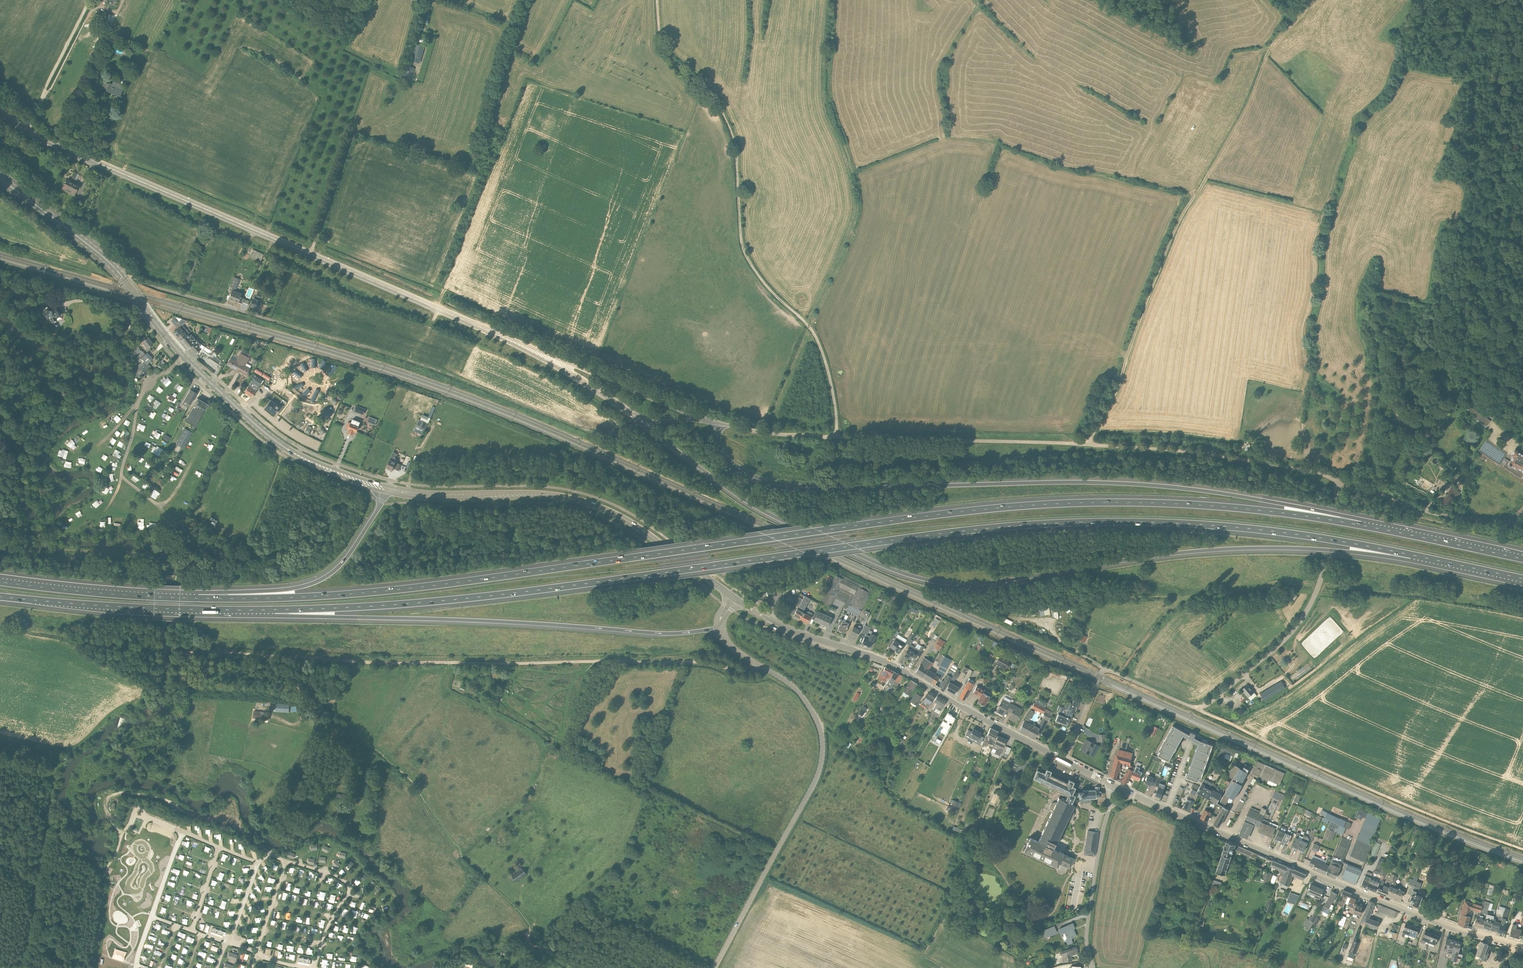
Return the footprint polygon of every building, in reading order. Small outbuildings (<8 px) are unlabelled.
[(420,64),(425,47),(415,44),(410,61),(411,61),(413,62),(420,64)] [(404,77),(409,80),(415,68),(408,65),(407,68),(408,68),(404,77)] [(123,82),(115,80),(114,81),(113,81),(112,84),(109,83),(106,90),(106,91),(120,97),(120,96),(124,88),(121,87),(123,82)] [(92,104),(95,99),(92,98),(93,95),(90,94),(86,101),(92,104)] [(79,190),(80,186),(79,186),(80,185),(75,183),(77,179),(79,175),(77,174),(75,179),(68,191),(75,194),(77,189),(79,190)] [(68,191),(75,179),(73,178),(71,181),(67,179),(66,178),(64,182),(66,182),(63,188),(68,191)] [(261,260),(263,254),(255,250),(253,256),(261,260)] [(234,288),(238,278),(234,277),(227,292),(231,294),(229,299),(238,302),(241,294),(237,292),(233,290),(234,288)] [(264,295),(261,295),(261,294),(260,293),(260,292),(258,291),(257,295),(254,294),(253,298),(251,306),(252,306),(253,307),(254,308),(255,307),(256,308),(258,303),(261,304),(264,295)] [(26,311),(34,309),(33,303),(25,305),(26,311)] [(61,314),(56,306),(55,307),(50,310),(48,308),(42,311),(47,319),(49,318),(52,323),(57,319),(56,318),(61,316),(61,314)] [(185,331),(187,330),(189,328),(187,326),(185,328),(182,325),(187,320),(181,319),(178,321),(174,325),(177,329),(173,333),(177,337),(183,331),(182,330),(183,329),(185,331)] [(185,331),(183,329),(182,330),(183,331),(177,337),(180,341),(187,336),(186,335),(189,332),(187,330),(185,331)] [(199,343),(190,332),(190,333),(189,332),(186,335),(187,336),(180,341),(184,346),(186,345),(189,348),(190,347),(196,354),(201,349),(197,345),(199,343)] [(146,349),(150,346),(153,344),(148,337),(141,342),(146,349)] [(145,355),(137,346),(133,350),(136,353),(134,356),(134,357),(139,361),(140,360),(142,362),(132,371),(138,378),(150,368),(150,366),(147,364),(151,360),(152,359),(152,357),(147,353),(145,355)] [(237,370),(245,355),(241,353),(236,360),(231,358),(227,365),(237,370)] [(249,358),(251,355),(247,353),(246,356),(245,355),(237,370),(240,372),(239,373),(240,372),(247,376),(251,368),(246,366),(250,358),(249,358)] [(159,371),(166,363),(162,361),(156,368),(159,371)] [(335,364),(327,373),(330,376),(338,367),(335,364)] [(303,375),(295,370),(293,373),(300,378),(303,375)] [(169,377),(163,382),(167,386),(173,381),(169,377)] [(252,397),(261,384),(254,379),(245,393),(252,397)] [(175,387),(181,391),(184,387),(178,383),(175,387)] [(307,388),(301,394),(304,397),(310,390),(307,388)] [(316,389),(311,399),(314,401),(320,391),(316,389)] [(190,404),(195,396),(194,395),(195,392),(190,390),(184,401),(190,404)] [(171,394),(168,398),(175,402),(177,398),(171,394)] [(331,400),(330,401),(336,406),(339,401),(334,397),(331,398),(331,400)] [(205,410),(208,405),(197,398),(192,407),(194,408),(186,422),(188,423),(192,425),(190,429),(193,431),(195,427),(205,409),(205,410)] [(275,415),(281,407),(272,400),(266,408),(275,414),(274,415),(275,415)] [(364,415),(366,409),(356,405),(354,411),(364,415)] [(1475,421),(1485,429),(1490,421),(1470,407),(1469,410),(1478,416),(1475,421)] [(368,422),(376,425),(378,418),(370,416),(368,422)] [(359,426),(360,422),(353,419),(351,423),(351,422),(350,423),(348,422),(346,428),(350,429),(348,433),(349,433),(349,434),(351,435),(352,434),(353,434),(354,431),(356,432),(359,426)] [(419,419),(415,428),(423,433),(428,423),(419,419)] [(301,421),(300,420),(295,426),(300,429),(304,424),(303,421),(301,421)] [(309,426),(307,426),(304,432),(309,435),(312,429),(311,427),(309,426)] [(186,444),(193,432),(186,428),(179,440),(186,444)] [(70,448),(73,445),(68,440),(65,443),(70,448)] [(1500,465),(1503,461),(1507,453),(1486,440),(1479,451),(1500,465)] [(155,445),(151,451),(161,456),(164,450),(155,445)] [(1517,469),(1517,468),(1522,471),(1522,472),(1522,455),(1519,452),(1520,450),(1516,447),(1515,449),(1511,455),(1514,456),(1509,463),(1517,469)] [(63,450),(60,449),(58,456),(67,458),(69,450),(63,449),(63,450)] [(399,470),(402,464),(397,462),(398,459),(396,458),(398,454),(393,452),(389,459),(390,459),(386,467),(389,469),(388,470),(391,471),(391,470),(392,470),(393,468),(399,470)] [(179,477),(184,469),(176,465),(172,473),(179,477)] [(1449,505),(1454,498),(1456,499),(1460,492),(1456,489),(1452,487),(1443,501),(1449,505)] [(154,489),(151,495),(156,498),(159,492),(154,489)] [(92,503),(96,508),(101,503),(97,499),(92,503)] [(831,606),(835,597),(844,602),(843,606),(847,608),(848,609),(860,584),(845,576),(837,572),(821,601),(831,606)] [(806,585),(811,583),(809,580),(812,579),(810,576),(808,578),(803,581),(806,585)] [(854,614),(859,616),(864,606),(872,590),(860,584),(848,609),(847,608),(846,610),(852,613),(851,615),(849,614),(845,621),(842,620),(837,630),(838,630),(838,629),(842,630),(841,632),(845,633),(848,628),(847,627),(854,614)] [(803,599),(799,597),(795,604),(798,606),(794,615),(799,618),(804,609),(810,599),(804,596),(803,599)] [(813,613),(804,609),(799,618),(807,623),(813,613)] [(862,617),(867,620),(870,613),(865,610),(862,617)] [(815,612),(813,617),(815,618),(814,621),(819,623),(824,614),(818,611),(817,613),(815,612)] [(824,614),(819,623),(827,627),(829,623),(830,624),(833,618),(832,618),(824,614)] [(857,628),(854,626),(850,634),(856,637),(861,627),(859,625),(857,628)] [(862,643),(871,647),(877,636),(873,634),(872,637),(867,635),(871,628),(865,625),(860,635),(864,637),(862,643)] [(901,640),(897,637),(899,632),(897,631),(889,645),(890,643),(892,644),(890,647),(895,650),(901,640)] [(903,637),(901,640),(895,650),(899,653),(905,643),(908,645),(911,639),(910,639),(913,634),(911,633),(907,640),(903,637)] [(939,638),(934,647),(939,651),(945,641),(939,638)] [(911,639),(908,645),(910,646),(904,655),(909,658),(915,647),(911,645),(913,641),(911,639)] [(909,658),(913,661),(919,651),(921,652),(924,647),(922,646),(919,649),(915,647),(909,658)] [(1010,661),(1000,655),(995,663),(1005,669),(1010,661)] [(954,672),(949,670),(943,681),(941,680),(952,660),(944,656),(939,667),(936,674),(932,681),(936,683),(935,684),(938,686),(940,687),(944,689),(949,681),(949,682),(954,672)] [(933,663),(924,658),(915,672),(916,672),(919,674),(921,675),(923,676),(924,677),(928,671),(929,669),(933,663)] [(1291,677),(1295,681),(1312,668),(1309,663),(1291,677)] [(988,667),(984,665),(979,674),(983,676),(988,667)] [(885,667),(884,670),(883,671),(882,670),(880,674),(878,678),(886,681),(887,678),(890,679),(890,678),(893,671),(885,667)] [(1059,673),(1050,668),(1048,672),(1057,676),(1059,673)] [(928,671),(924,677),(932,681),(936,674),(929,669),(928,671)] [(960,670),(957,669),(956,669),(954,672),(950,680),(954,681),(955,679),(956,680),(959,674),(958,673),(960,670)] [(884,689),(886,690),(887,691),(890,686),(892,684),(894,679),(898,674),(894,671),(893,671),(890,678),(890,679),(889,679),(888,681),(887,684),(884,689)] [(898,674),(894,679),(899,682),(900,683),(903,676),(898,674)] [(911,680),(907,687),(913,691),(917,684),(911,680)] [(997,684),(996,687),(1000,690),(1001,687),(1005,689),(1007,684),(1008,682),(1004,680),(1001,686),(997,684)] [(959,697),(964,700),(973,684),(968,681),(959,697)] [(1281,681),(1260,694),(1264,701),(1285,688),(1281,681)] [(950,682),(948,685),(945,689),(955,695),(959,687),(950,682)] [(978,702),(984,705),(989,696),(983,693),(985,689),(977,685),(973,693),(980,696),(978,702)] [(1248,697),(1254,692),(1248,685),(1242,690),(1248,697)] [(913,691),(907,687),(904,692),(909,696),(913,691)] [(916,693),(910,701),(916,705),(922,697),(916,693)] [(921,704),(927,708),(934,697),(928,693),(921,704)] [(936,708),(941,711),(945,703),(943,702),(944,700),(937,696),(934,701),(936,703),(933,709),(935,710),(936,708)] [(1081,701),(1074,698),(1072,704),(1070,703),(1068,709),(1059,705),(1057,710),(1059,711),(1057,715),(1058,715),(1055,721),(1056,721),(1056,720),(1067,724),(1066,725),(1069,719),(1071,720),(1076,707),(1078,708),(1081,701)] [(1006,710),(1009,712),(1013,704),(1003,699),(996,711),(1003,715),(1006,710)] [(1045,708),(1035,702),(1032,708),(1043,714),(1041,717),(1042,718),(1048,721),(1053,713),(1045,708)] [(289,713),(290,705),(276,704),(275,711),(289,713)] [(1016,722),(1022,709),(1013,704),(1009,712),(1011,713),(1009,718),(1016,722)] [(269,720),(270,713),(254,711),(253,718),(269,720)] [(950,716),(951,714),(948,713),(946,717),(945,719),(947,720),(946,722),(943,721),(941,725),(943,726),(941,731),(945,734),(950,725),(948,724),(949,721),(952,723),(954,718),(950,716)] [(1035,738),(1041,727),(1044,729),(1048,721),(1042,718),(1039,725),(1034,722),(1033,724),(1030,723),(1029,723),(1024,720),(1019,730),(1035,738)] [(1191,732),(1190,735),(1173,725),(1158,751),(1160,752),(1158,755),(1165,758),(1169,761),(1169,760),(1168,759),(1170,756),(1171,757),(1174,752),(1173,751),(1175,747),(1176,748),(1179,743),(1178,742),(1179,739),(1181,740),(1183,735),(1188,738),(1187,740),(1188,740),(1188,739),(1192,741),(1192,742),(1193,741),(1199,744),(1197,748),(1198,749),(1197,752),(1196,751),(1194,757),(1195,757),(1194,760),(1193,760),(1191,765),(1192,766),(1191,769),(1190,768),(1188,774),(1189,774),(1188,777),(1187,777),(1198,781),(1199,778),(1201,778),(1213,745),(1200,741),(1194,738),(1196,734),(1191,732)] [(998,732),(990,728),(986,736),(990,737),(988,740),(993,742),(998,732)] [(972,732),(968,730),(966,734),(978,740),(980,735),(985,737),(986,734),(983,732),(982,733),(981,733),(973,729),(972,732)] [(998,736),(992,747),(997,750),(995,753),(999,755),(1006,740),(998,736)] [(1095,744),(1086,739),(1080,750),(1090,755),(1095,744)] [(1237,751),(1224,746),(1217,758),(1222,761),(1226,754),(1234,757),(1237,751)] [(1121,762),(1130,765),(1133,753),(1118,749),(1117,755),(1116,755),(1110,777),(1116,780),(1121,762)] [(1165,764),(1176,764),(1155,755),(1154,755),(1152,759),(1163,764),(1165,764),(1162,770),(1162,771),(1161,774),(1167,777),(1167,773),(1170,767),(1165,764)] [(1280,785),(1285,773),(1258,761),(1254,769),(1256,770),(1254,773),(1280,785)] [(1139,780),(1142,772),(1139,771),(1140,767),(1141,764),(1137,762),(1136,766),(1137,766),(1131,777),(1136,779),(1138,780),(1139,780)] [(1234,778),(1219,804),(1224,807),(1230,797),(1234,799),(1243,785),(1238,782),(1239,780),(1242,782),(1248,772),(1249,769),(1244,766),(1243,769),(1234,764),(1228,775),(1234,778)] [(1126,785),(1134,768),(1130,766),(1121,783),(1126,785)] [(1067,796),(1065,801),(1068,802),(1068,801),(1071,803),(1073,800),(1073,801),(1074,799),(1074,798),(1075,796),(1076,797),(1079,797),(1079,798),(1080,797),(1080,803),(1083,803),(1091,802),(1091,798),(1096,798),(1096,797),(1100,797),(1101,796),(1102,794),(1101,792),(1100,791),(1099,791),(1099,786),(1095,787),(1095,790),(1083,791),(1083,792),(1078,792),(1078,793),(1077,793),(1074,792),(1076,788),(1074,788),(1075,787),(1072,786),(1074,782),(1069,779),(1066,784),(1060,781),(1061,779),(1057,778),(1056,779),(1049,776),(1051,771),(1046,769),(1044,773),(1037,770),(1033,778),(1040,781),(1039,782),(1052,788),(1051,790),(1054,791),(1055,790),(1067,796)] [(1156,786),(1160,777),(1160,776),(1157,774),(1156,777),(1154,776),(1154,778),(1148,775),(1145,783),(1152,785),(1156,786)] [(1166,784),(1161,782),(1162,778),(1160,777),(1156,786),(1158,787),(1155,795),(1161,797),(1166,784)] [(1217,803),(1221,794),(1216,791),(1218,787),(1205,779),(1197,791),(1199,793),(1214,801),(1213,804),(1215,805),(1216,802),(1217,803)] [(1281,801),(1284,795),(1275,791),(1272,797),(1281,801)] [(1195,802),(1198,795),(1191,792),(1187,800),(1184,807),(1190,810),(1192,807),(1192,806),(1194,802),(1195,802)] [(1068,802),(1065,801),(1059,798),(1056,803),(1056,802),(1055,802),(1054,802),(1053,802),(1052,803),(1051,804),(1050,805),(1050,806),(1050,807),(1050,808),(1051,809),(1052,810),(1053,810),(1039,840),(1039,841),(1039,842),(1030,838),(1024,851),(1057,866),(1059,863),(1070,868),(1074,859),(1063,854),(1063,853),(1053,848),(1055,843),(1056,843),(1068,818),(1069,818),(1070,818),(1071,818),(1072,818),(1073,817),(1074,816),(1074,815),(1074,814),(1074,813),(1074,812),(1073,811),(1073,810),(1072,810),(1074,805),(1067,802),(1068,802)] [(1201,818),(1207,821),(1213,808),(1207,805),(1201,818)] [(1229,811),(1224,807),(1214,824),(1214,825),(1219,827),(1218,827),(1219,827),(1228,812),(1229,812),(1230,811),(1229,811)] [(1259,827),(1264,817),(1266,814),(1265,813),(1267,809),(1262,807),(1260,813),(1250,809),(1245,821),(1254,825),(1259,827)] [(1324,818),(1330,821),(1339,825),(1343,827),(1345,822),(1346,821),(1327,812),(1327,813),(1324,818)] [(1350,856),(1351,856),(1365,862),(1372,845),(1370,844),(1381,818),(1368,813),(1357,839),(1350,856)] [(1265,834),(1270,822),(1265,820),(1264,823),(1263,822),(1259,831),(1265,834)] [(1248,838),(1254,825),(1245,821),(1239,834),(1248,838)] [(1335,832),(1336,832),(1339,825),(1330,821),(1327,828),(1335,832)] [(1265,834),(1272,836),(1275,828),(1277,829),(1279,826),(1270,822),(1265,834)] [(985,830),(991,833),(994,827),(988,824),(985,830)] [(1287,828),(1281,826),(1275,838),(1282,841),(1285,833),(1287,828)] [(1335,832),(1327,828),(1323,838),(1332,841),(1335,832)] [(1084,853),(1095,854),(1099,832),(1088,831),(1084,853)] [(1302,840),(1298,838),(1300,834),(1297,832),(1295,837),(1296,838),(1294,841),(1292,843),(1293,844),(1292,846),(1298,848),(1302,840)] [(1292,836),(1285,833),(1282,841),(1288,844),(1292,836)] [(1304,851),(1309,839),(1308,837),(1304,835),(1302,840),(1298,848),(1304,851)] [(1341,837),(1333,858),(1326,874),(1336,878),(1351,841),(1341,837)] [(1267,858),(1236,845),(1226,841),(1222,854),(1231,858),(1234,850),(1256,859),(1257,856),(1266,859),(1267,858)] [(1376,842),(1368,861),(1370,862),(1373,855),(1375,856),(1381,844),(1376,842)] [(1319,846),(1314,843),(1311,850),(1317,852),(1319,846)] [(1488,860),(1490,856),(1490,855),(1478,851),(1476,855),(1488,860)] [(1226,873),(1232,858),(1231,858),(1222,854),(1216,871),(1226,873)] [(1312,858),(1309,865),(1313,867),(1317,857),(1313,855),(1312,858)] [(1328,856),(1325,864),(1321,862),(1319,864),(1321,865),(1318,871),(1326,874),(1333,858),(1328,856)] [(1321,862),(1322,859),(1317,857),(1313,867),(1312,868),(1318,871),(1321,865),(1319,864),(1321,862)] [(1374,872),(1382,875),(1385,869),(1388,861),(1381,858),(1379,861),(1379,860),(1374,872)] [(333,864),(338,868),(342,864),(337,860),(333,864)] [(1306,874),(1273,860),(1270,866),(1285,872),(1280,882),(1288,885),(1292,875),(1304,880),(1306,874)] [(1362,869),(1348,863),(1342,879),(1356,884),(1362,869)] [(516,883),(527,875),(522,867),(511,875),(516,883)] [(1387,870),(1385,869),(1382,875),(1380,881),(1380,882),(1379,884),(1382,885),(1383,885),(1384,881),(1383,880),(1387,870)] [(1271,873),(1265,872),(1263,882),(1269,883),(1271,873)] [(1367,887),(1371,878),(1372,874),(1367,872),(1361,885),(1367,887)] [(1387,894),(1395,896),(1398,886),(1396,885),(1396,883),(1395,883),(1397,877),(1394,875),(1393,880),(1392,881),(1389,888),(1387,894)] [(1371,878),(1367,887),(1376,891),(1378,886),(1379,884),(1380,882),(1380,881),(1371,878)] [(1324,890),(1311,884),(1308,891),(1315,894),(1314,896),(1320,899),(1321,897),(1323,898),(1325,893),(1323,892),(1324,890)] [(1378,886),(1380,887),(1378,892),(1386,895),(1387,894),(1389,888),(1384,886),(1383,885),(1382,885),(1379,884),(1378,886)] [(1411,898),(1410,900),(1413,901),(1413,904),(1419,906),(1419,904),(1422,905),(1425,899),(1422,898),(1422,896),(1416,894),(1418,887),(1411,885),(1408,894),(1412,895),(1411,898)] [(1401,897),(1403,897),(1406,889),(1398,886),(1395,896),(1401,899),(1401,897)] [(1344,906),(1345,903),(1348,896),(1351,897),(1352,893),(1343,890),(1341,895),(1343,896),(1339,905),(1344,906)] [(1332,891),(1324,906),(1323,905),(1321,910),(1328,914),(1331,909),(1329,908),(1337,894),(1332,891)] [(1348,896),(1345,903),(1349,904),(1348,907),(1352,909),(1356,899),(1351,897),(1348,896)] [(1483,906),(1481,912),(1487,914),(1488,910),(1490,904),(1490,903),(1484,900),(1482,906),(1483,906)] [(1360,923),(1376,928),(1379,921),(1369,918),(1375,903),(1369,901),(1360,923)] [(1479,919),(1480,915),(1481,912),(1483,906),(1482,906),(1465,901),(1458,924),(1467,927),(1468,927),(1470,916),(1468,916),(1470,909),(1478,912),(1476,919),(1479,919)] [(1359,918),(1360,915),(1363,906),(1356,904),(1353,912),(1352,916),(1359,918)] [(1380,905),(1378,910),(1396,917),(1399,913),(1399,912),(1391,909),(1380,905)] [(1507,919),(1509,909),(1505,908),(1504,911),(1505,911),(1502,922),(1499,932),(1504,934),(1507,926),(1504,925),(1506,918),(1507,919)] [(1498,922),(1493,920),(1490,930),(1499,932),(1502,922),(1505,911),(1504,911),(1498,909),(1496,915),(1499,916),(1498,922)] [(1308,919),(1314,922),(1317,918),(1318,915),(1314,912),(1311,917),(1310,916),(1308,919)] [(1490,930),(1493,920),(1494,916),(1487,914),(1486,918),(1486,920),(1485,920),(1483,928),(1490,930)] [(1479,919),(1476,919),(1473,925),(1483,928),(1485,920),(1486,920),(1483,919),(1484,916),(1480,915),(1479,919)] [(1341,917),(1339,923),(1337,927),(1342,929),(1346,917),(1341,916),(1341,917)] [(1065,939),(1067,944),(1072,942),(1070,938),(1071,937),(1071,938),(1072,937),(1076,936),(1074,931),(1073,932),(1072,929),(1074,928),(1072,923),(1059,929),(1061,933),(1064,932),(1067,938),(1065,939)] [(1398,934),(1400,926),(1393,923),(1392,927),(1392,928),(1391,932),(1398,934)] [(1405,933),(1409,934),(1412,926),(1406,923),(1401,935),(1404,936),(1405,933)] [(1509,935),(1519,938),(1522,929),(1519,928),(1519,927),(1517,926),(1517,925),(1513,924),(1509,935)] [(1054,926),(1044,930),(1045,933),(1049,932),(1050,935),(1056,932),(1054,926)] [(1409,934),(1415,937),(1419,928),(1412,926),(1409,934)] [(224,937),(226,931),(213,927),(211,933),(224,937)] [(1424,943),(1426,940),(1428,941),(1432,933),(1425,931),(1421,942),(1424,943)] [(1438,936),(1432,933),(1428,941),(1435,944),(1438,936)] [(1446,950),(1444,957),(1450,959),(1455,940),(1450,939),(1447,938),(1443,950),(1446,950)] [(1455,940),(1450,959),(1459,961),(1461,961),(1462,955),(1458,954),(1459,950),(1461,942),(1455,940)] [(1359,943),(1353,941),(1349,952),(1355,954),(1359,943)] [(1476,954),(1481,955),(1480,959),(1486,961),(1488,958),(1487,957),(1489,954),(1489,953),(1488,952),(1490,946),(1487,945),(1488,944),(1481,942),(1476,954)] [(1077,952),(1076,947),(1060,952),(1062,958),(1062,961),(1072,960),(1071,954),(1077,952)] [(230,951),(228,957),(236,960),(239,954),(230,951)] [(242,951),(239,960),(243,961),(244,958),(247,959),(249,954),(242,951)] [(310,965),(311,959),(299,956),(298,962),(310,965)]
